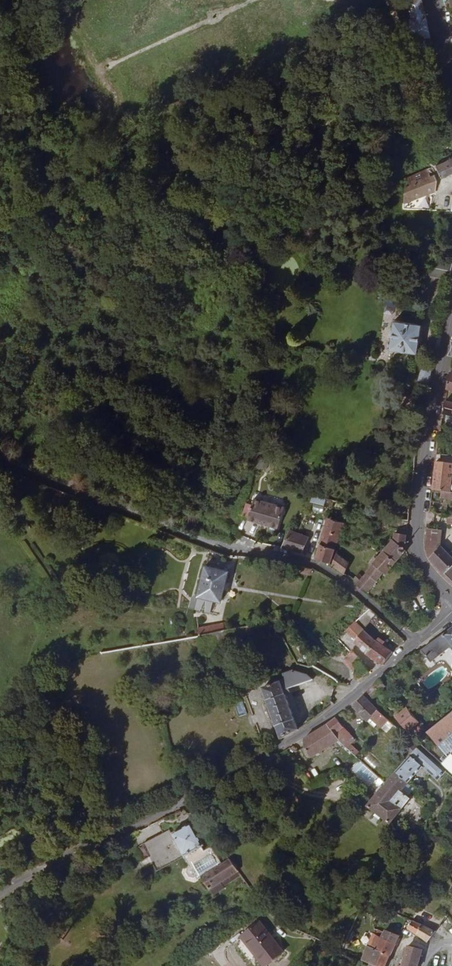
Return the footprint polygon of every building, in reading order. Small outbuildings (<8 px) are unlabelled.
[(428,0),(413,0),(416,13),(414,13),(418,36),(420,35),(424,52),(437,47),(428,0)] [(368,26),(362,28),(364,31),(367,41),(372,39),(368,26)] [(377,70),(393,64),(391,58),(375,63),(377,70)] [(435,162),(442,175),(451,170),(451,155),(435,162)] [(408,175),(410,181),(426,175),(423,169),(408,175)] [(404,199),(435,188),(436,171),(426,175),(410,181),(405,183),(404,199)] [(398,179),(383,187),(387,195),(402,188),(398,179)] [(392,195),(382,200),(384,204),(394,199),(392,195)] [(416,350),(421,320),(392,316),(388,346),(416,350)] [(417,381),(427,383),(430,366),(420,364),(417,381)] [(444,399),(442,411),(451,413),(451,400),(444,399)] [(432,487),(441,489),(449,490),(451,471),(451,461),(437,459),(432,487)] [(441,489),(440,495),(451,497),(451,490),(449,490),(441,489)] [(287,505),(257,495),(251,515),(280,525),(287,505)] [(313,550),(315,554),(322,557),(322,558),(325,560),(326,559),(331,561),(346,520),(328,514),(320,547),(314,545),(313,550)] [(292,528),(284,545),(293,547),(300,531),(292,528)] [(451,573),(451,555),(442,546),(441,528),(427,528),(426,546),(431,557),(446,572),(448,569),(451,573)] [(300,531),(293,547),(303,551),(311,535),(300,531)] [(407,548),(409,532),(397,531),(396,538),(386,550),(397,559),(407,548)] [(367,547),(371,537),(362,534),(361,540),(359,545),(367,547)] [(352,537),(350,543),(358,547),(359,545),(361,540),(352,537)] [(398,560),(397,559),(386,550),(364,576),(361,573),(356,579),(359,582),(359,584),(367,591),(385,571),(387,573),(398,560)] [(337,551),(333,563),(346,572),(350,561),(337,551)] [(314,568),(296,564),(295,568),(303,570),(302,571),(313,574),(314,568)] [(209,567),(202,596),(217,599),(225,601),(231,572),(209,567)] [(217,599),(202,596),(198,610),(206,612),(214,614),(217,599)] [(237,618),(238,630),(252,628),(252,621),(237,618)] [(381,642),(361,620),(352,630),(362,640),(360,641),(372,654),(386,664),(393,651),(381,642)] [(204,628),(203,637),(230,632),(228,626),(204,628)] [(423,650),(432,662),(451,648),(451,642),(447,635),(446,634),(423,650)] [(357,649),(355,650),(347,656),(355,667),(359,665),(367,676),(373,671),(364,661),(366,660),(357,649)] [(267,688),(283,741),(300,731),(289,696),(296,694),(295,690),(321,683),(319,677),(303,670),(288,675),(290,681),(267,688)] [(243,675),(229,680),(232,689),(246,685),(243,675)] [(389,687),(384,681),(370,692),(376,698),(378,696),(389,687)] [(365,696),(354,709),(368,722),(371,719),(378,725),(383,729),(390,721),(365,696)] [(239,717),(247,713),(240,698),(232,702),(239,717)] [(409,709),(401,715),(398,718),(409,732),(420,723),(409,709)] [(429,735),(440,749),(451,739),(451,716),(429,735)] [(371,719),(368,722),(375,728),(378,725),(371,719)] [(338,720),(330,726),(339,736),(346,729),(338,720)] [(330,726),(306,741),(316,755),(325,749),(341,739),(339,736),(330,726)] [(339,736),(341,739),(351,749),(359,742),(346,729),(339,736)] [(407,750),(414,756),(425,766),(433,774),(440,766),(412,741),(410,743),(412,745),(407,750)] [(374,769),(380,762),(369,753),(363,760),(374,769)] [(400,772),(411,782),(419,773),(425,766),(414,756),(400,772)] [(367,787),(376,777),(359,761),(349,771),(367,787)] [(425,766),(419,773),(422,776),(426,778),(429,777),(433,774),(425,766)] [(440,766),(433,774),(440,781),(447,773),(440,766)] [(400,772),(386,789),(383,787),(378,793),(380,795),(370,807),(392,826),(413,800),(403,791),(411,782),(400,772)] [(377,791),(383,783),(376,778),(370,786),(377,791)] [(206,856),(206,855),(203,851),(205,849),(194,827),(174,837),(172,834),(166,837),(165,835),(143,847),(156,874),(187,861),(189,865),(206,856)] [(206,855),(206,856),(189,865),(190,867),(188,869),(186,875),(190,882),(198,884),(199,883),(222,869),(213,854),(209,852),(206,855)] [(208,858),(206,860),(213,870),(215,869),(208,858)] [(239,880),(229,864),(222,869),(199,883),(209,898),(221,891),(239,880)] [(242,884),(239,880),(221,891),(223,895),(242,884)] [(223,895),(221,891),(209,898),(212,904),(225,897),(223,895)] [(389,912),(381,932),(395,936),(403,918),(393,913),(389,912)] [(406,931),(425,943),(433,932),(410,922),(406,931)] [(238,944),(255,965),(269,965),(277,960),(255,931),(238,944)] [(367,947),(388,956),(395,936),(381,932),(378,938),(372,936),(367,947)] [(388,956),(367,947),(361,961),(368,965),(384,965),(388,956)] [(419,952),(405,948),(401,965),(415,965),(419,952)] [(329,965),(354,965),(355,964),(333,955),(329,965)]
